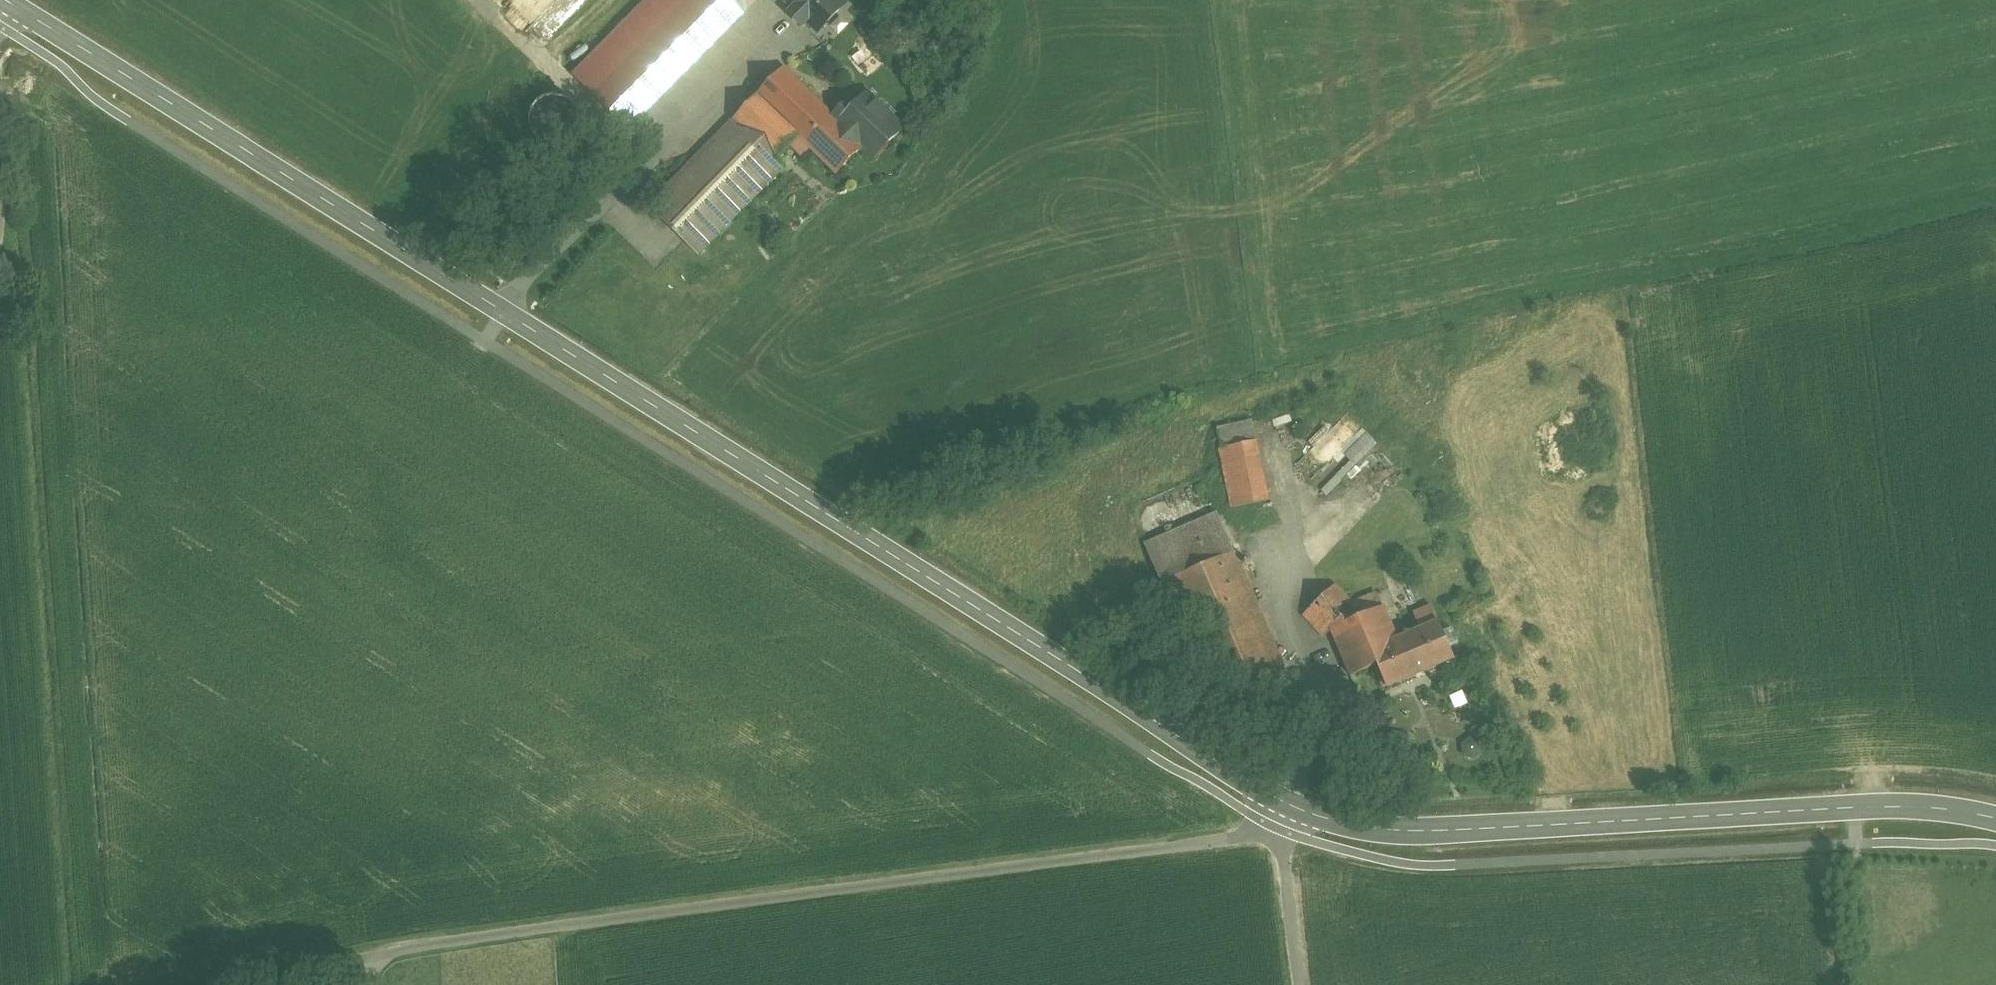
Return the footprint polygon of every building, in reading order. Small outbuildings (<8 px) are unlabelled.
[(574,76),(595,96),(690,0),(649,0),(574,76)] [(730,0),(690,0),(595,96),(629,130),(744,14),(730,0)] [(831,41),(855,16),(839,0),(788,0),(831,41)] [(868,93),(857,104),(852,98),(834,116),(786,70),(786,69),(785,68),(759,95),(801,135),(801,136),(793,144),(804,154),(812,146),(839,173),(864,147),(869,152),(882,138),(889,145),(904,129),(868,93)] [(562,95),(559,95),(554,94),(550,95),(547,96),(544,97),(541,99),(539,101),(537,103),(534,107),(532,111),(532,113),(531,116),(531,120),(531,124),(532,126),(533,129),(535,133),(537,135),(538,137),(541,139),(544,141),(548,143),(553,144),(557,144),(562,143),(567,141),(571,139),(574,136),(577,132),(579,128),(580,125),(580,122),(580,118),(580,115),(579,112),(578,109),(576,105),(573,102),(570,99),(566,97),(562,95)] [(736,120),(651,207),(699,254),(786,166),(778,159),(793,144),(801,135),(759,95),(735,119),(736,120)] [(1311,478),(1330,497),(1382,443),(1368,429),(1351,412),(1331,432),(1336,437),(1326,446),(1322,442),(1301,463),(1313,476),(1311,478)] [(1235,507),(1275,499),(1259,418),(1221,425),(1226,446),(1223,447),(1235,507)] [(1236,552),(1219,514),(1147,545),(1186,638),(1205,630),(1237,704),(1279,686),(1241,595),(1253,590),(1237,552),(1236,552)] [(1364,615),(1336,585),(1305,614),(1326,636),(1333,631),(1353,676),(1380,664),(1375,649),(1398,639),(1384,606),(1364,615)] [(1433,606),(1415,613),(1422,629),(1398,639),(1375,649),(1380,664),(1382,669),(1378,670),(1385,688),(1389,686),(1389,687),(1456,659),(1433,606)] [(1466,740),(1467,754),(1484,753),(1483,739),(1466,740)]
